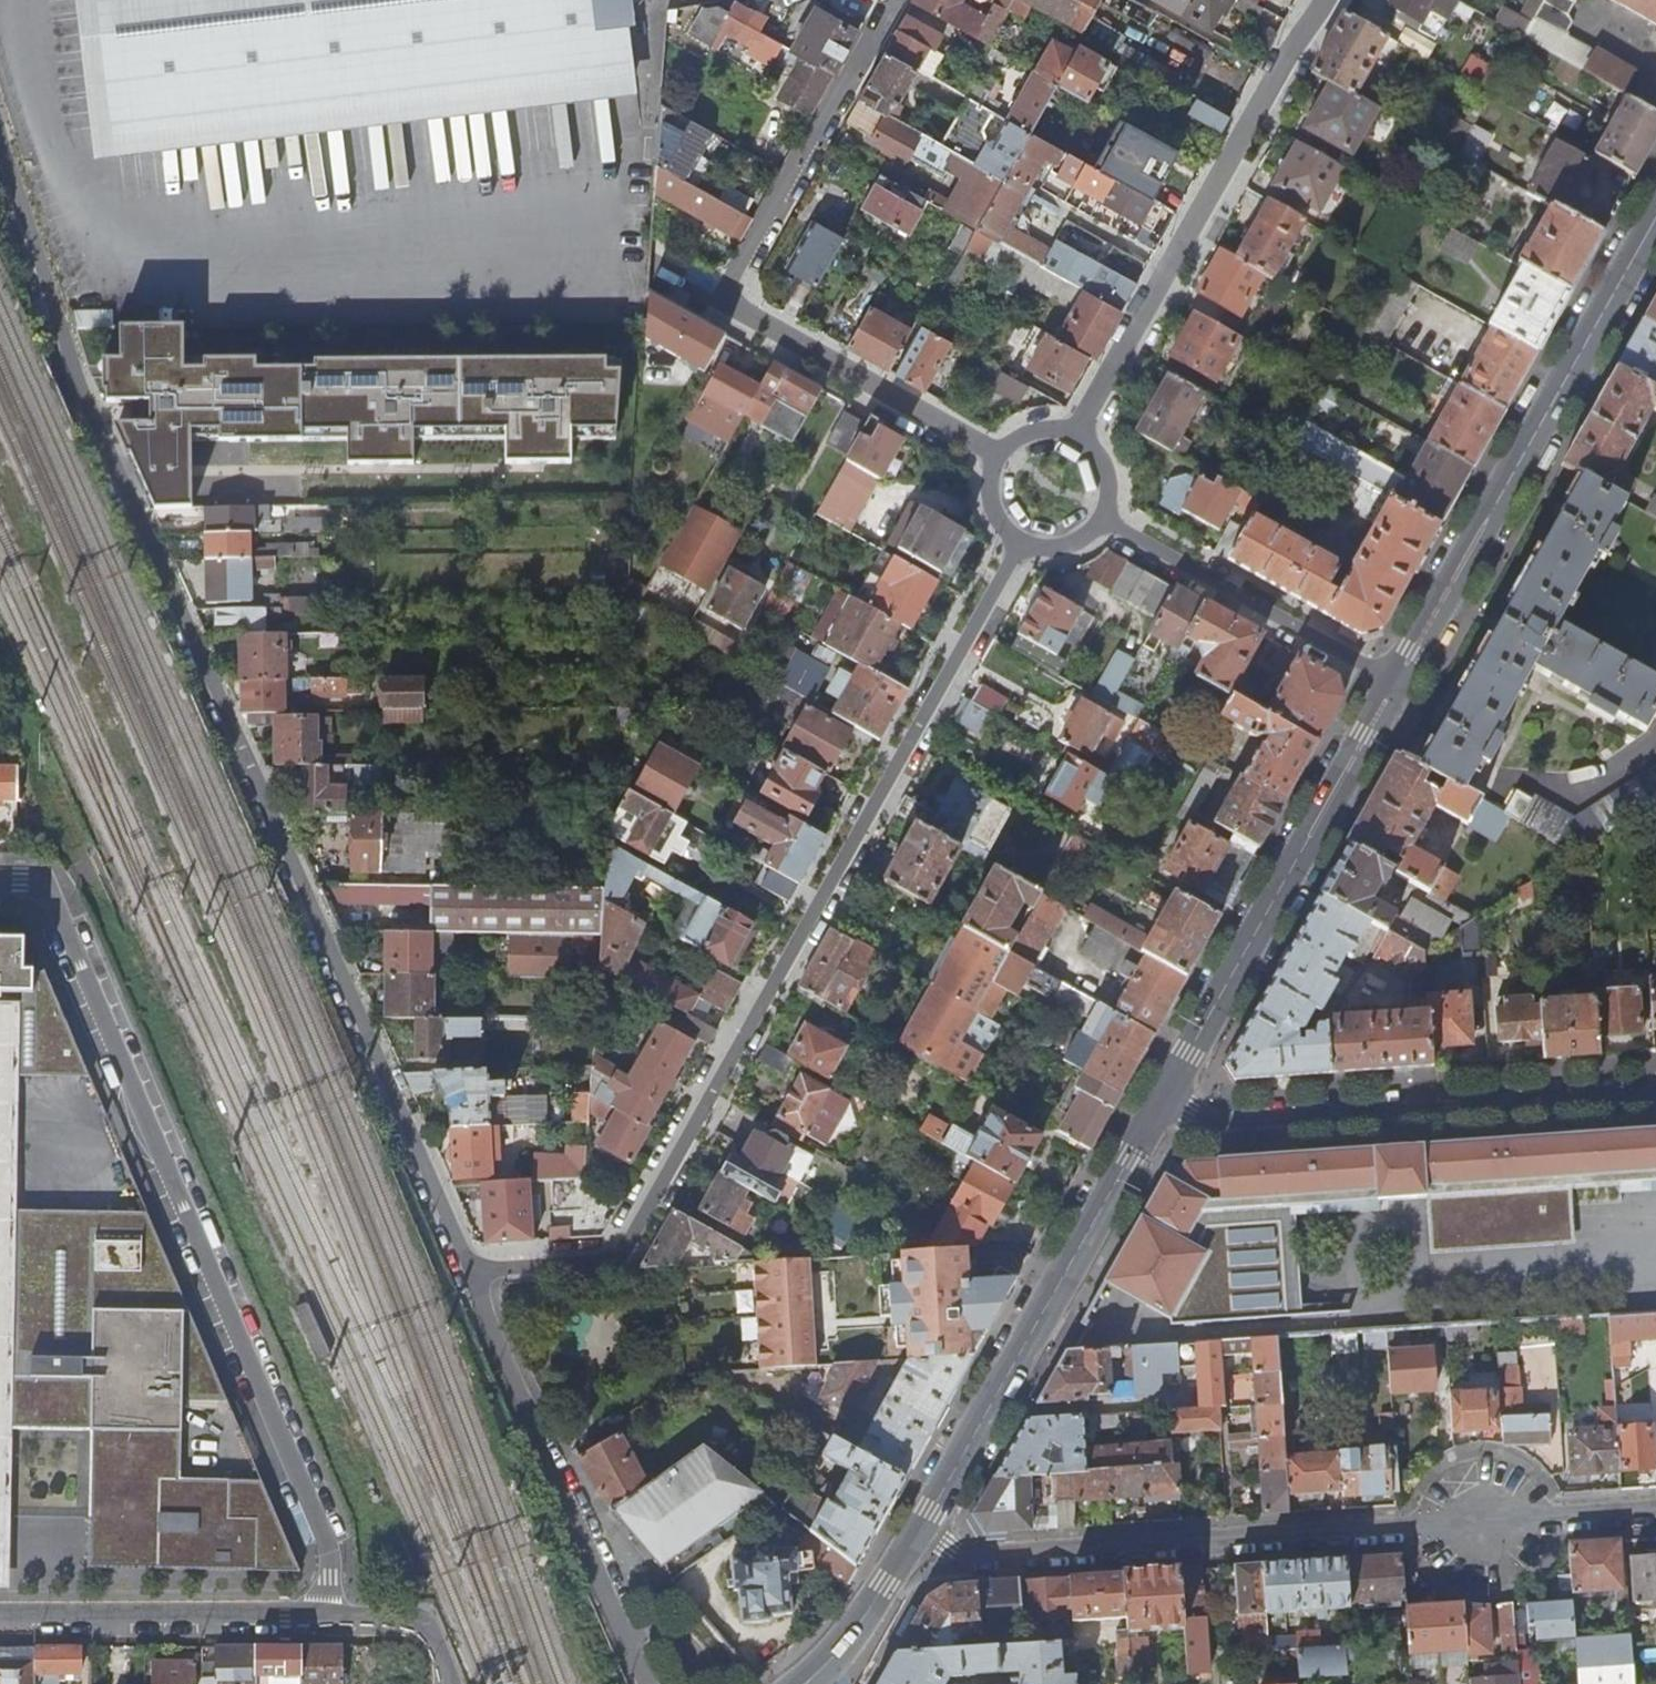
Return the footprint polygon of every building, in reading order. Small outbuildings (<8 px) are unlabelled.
[(632,18),(642,0),(94,0),(105,117),(638,75),(632,18)] [(985,18),(958,3),(955,10),(938,1),(938,0),(912,0),(910,3),(973,38),(974,39),(985,18)] [(1019,0),(994,0),(992,3),(985,18),(974,39),(987,46),(1005,10),(1016,16),(1023,2),(1019,0)] [(1023,2),(1029,6),(1078,32),(1094,0),(1019,0),(1023,2)] [(1133,0),(1104,0),(1139,19),(1146,7),(1133,0)] [(1209,29),(1220,11),(1223,13),(1231,0),(1158,0),(1209,29)] [(1237,3),(1234,7),(1257,20),(1263,9),(1254,4),(1247,0),(1232,0),(1237,3)] [(1456,2),(1452,0),(1391,0),(1387,6),(1402,15),(1421,26),(1418,32),(1434,41),(1456,2)] [(1528,4),(1537,10),(1543,0),(1530,0),(1528,4)] [(1537,10),(1533,19),(1564,37),(1571,23),(1567,13),(1574,0),(1543,0),(1537,10)] [(1655,26),(1655,0),(1611,0),(1655,26)] [(1023,20),(1029,6),(1023,2),(1016,16),(1023,20)] [(747,48),(772,61),(779,48),(781,45),(760,34),(745,26),(749,18),(752,13),(732,3),(726,14),(717,9),(698,12),(686,34),(716,50),(724,35),(747,48)] [(1502,10),(1494,24),(1521,39),(1533,19),(1537,10),(1528,4),(1519,20),(1502,10)] [(796,32),(801,34),(790,54),(797,57),(832,76),(856,34),(814,10),(804,28),(800,25),(796,32)] [(1352,97),(1385,38),(1343,15),(1310,74),(1330,84),(1352,97)] [(1421,26),(1402,15),(1399,21),(1418,32),(1421,26)] [(764,26),(749,18),(745,26),(760,34),(764,26)] [(903,18),(899,23),(927,39),(923,45),(933,50),(940,39),(903,18)] [(1594,54),(1564,37),(1533,19),(1521,39),(1523,39),(1535,46),(1561,61),(1582,72),(1584,73),(1592,59),(1594,54)] [(933,50),(923,45),(927,39),(899,23),(883,52),(915,70),(927,50),(932,54),(933,52),(933,50)] [(991,48),(987,46),(974,39),(973,38),(968,48),(985,58),(991,48)] [(1535,46),(1523,39),(1515,54),(1528,61),(1535,46)] [(1116,68),(1077,46),(1073,53),(1053,43),(1036,73),(1056,84),(1086,101),(1094,86),(1103,92),(1116,68)] [(772,61),(747,48),(743,55),(768,68),(772,61)] [(790,70),(797,57),(790,54),(779,48),(772,61),(790,70)] [(941,57),(933,52),(932,54),(927,50),(915,70),(929,78),(941,57)] [(896,104),(915,70),(883,52),(865,86),(880,94),(871,109),(884,116),(888,109),(896,104)] [(807,119),(832,76),(797,57),(790,70),(774,99),(807,119)] [(1636,71),(1630,80),(1592,59),(1584,73),(1627,98),(1655,113),(1655,82),(1636,71)] [(1582,72),(1561,61),(1553,75),(1573,87),(1582,72)] [(1175,76),(1157,66),(1152,74),(1171,84),(1175,76)] [(1029,133),(1056,84),(1036,73),(1033,72),(1012,109),(1006,120),(1029,133)] [(1367,106),(1352,97),(1330,84),(1304,129),(1350,155),(1375,110),(1367,106)] [(981,106),(987,95),(970,86),(964,97),(981,106)] [(1379,112),(1386,99),(1375,92),(1367,106),(1375,110),(1379,112)] [(1012,109),(987,95),(981,106),(1006,120),(1012,109)] [(962,96),(936,145),(953,154),(974,166),(1002,182),(1029,133),(1006,120),(981,106),(964,97),(962,96)] [(1655,137),(1655,113),(1627,98),(1596,154),(1635,175),(1655,137)] [(1230,117),(1196,99),(1188,113),(1221,133),(1230,117)] [(936,145),(884,116),(871,109),(856,101),(844,123),(866,136),(864,141),(890,155),(892,150),(940,177),(944,169),(953,154),(936,145)] [(697,157),(710,133),(688,121),(678,140),(665,133),(674,114),(660,106),(656,162),(656,167),(683,182),(697,157)] [(1025,191),(1043,159),(1048,162),(1065,171),(1063,176),(1082,187),(1102,197),(1098,203),(1120,215),(1138,225),(1140,220),(1154,228),(1165,208),(1151,200),(1113,179),(1108,176),(1062,151),(1029,133),(1002,182),(975,230),(991,239),(996,242),(1025,191)] [(1565,215),(1593,164),(1554,142),(1526,194),(1551,208),(1565,215)] [(1318,212),(1343,168),(1297,143),(1273,187),(1318,212)] [(1453,187),(1467,161),(1456,154),(1443,147),(1428,174),(1453,187)] [(974,166),(953,154),(944,169),(961,179),(948,203),(952,206),(974,166)] [(709,163),(697,157),(683,182),(695,189),(709,163)] [(1468,195),(1482,169),(1467,161),(1453,187),(1468,195)] [(975,230),(1002,182),(974,166),(952,206),(948,203),(938,198),(933,206),(975,230)] [(695,189),(683,182),(656,167),(654,194),(730,236),(742,215),(716,200),(695,189)] [(922,200),(877,176),(860,208),(909,235),(926,203),(922,200)] [(750,201),(725,186),(716,200),(742,215),(750,201)] [(933,206),(938,198),(927,192),(922,200),(926,203),(933,206)] [(1271,280),(1303,222),(1268,202),(1257,221),(1256,221),(1234,260),(1262,275),(1271,280)] [(1569,293),(1601,235),(1565,215),(1551,208),(1527,251),(1517,245),(1509,260),(1520,266),(1569,293)] [(752,220),(742,215),(730,236),(740,241),(752,220)] [(815,287),(842,240),(813,223),(786,271),(815,287)] [(972,234),(962,228),(953,245),(962,250),(972,234)] [(1465,262),(1476,242),(1451,228),(1439,248),(1465,262)] [(981,259),(991,239),(975,230),(962,255),(972,260),(975,255),(981,259)] [(1083,254),(1056,239),(1050,251),(1033,242),(1011,230),(1002,245),(1085,291),(1121,311),(1134,287),(1117,278),(1099,268),(1101,265),(1083,254)] [(962,250),(953,245),(950,250),(959,256),(962,250)] [(1239,317),(1262,275),(1234,260),(1220,252),(1198,293),(1239,317)] [(959,284),(972,260),(962,255),(948,279),(959,284)] [(1569,293),(1520,266),(1489,325),(1492,326),(1537,351),(1569,293)] [(1384,344),(1417,285),(1390,270),(1358,329),(1384,344)] [(856,287),(839,317),(854,325),(871,295),(856,287)] [(1121,311),(1085,291),(1071,316),(1107,335),(1121,311)] [(665,349),(668,306),(647,295),(645,326),(645,329),(643,348),(651,348),(665,349)] [(1643,321),(1655,328),(1655,298),(1643,321)] [(910,331),(868,308),(846,349),(889,372),(910,331)] [(697,385),(717,346),(687,330),(692,319),(677,311),(676,323),(677,336),(697,348),(682,376),(697,385)] [(1219,374),(1239,338),(1195,314),(1172,357),(1215,381),(1219,374)] [(1107,335),(1071,316),(1058,339),(1086,355),(1094,360),(1107,335)] [(723,337),(692,319),(687,330),(717,346),(723,337)] [(1643,321),(1616,370),(1655,391),(1655,328),(1643,321)] [(1537,351),(1492,326),(1460,385),(1504,410),(1537,351)] [(950,343),(921,327),(895,376),(923,391),(950,343)] [(1263,328),(1254,346),(1268,354),(1278,337),(1263,328)] [(619,439),(619,365),(300,364),(300,373),(255,373),(255,364),(182,364),(182,330),(118,330),(118,362),(118,380),(104,380),(104,394),(104,405),(130,405),(130,428),(116,428),(154,512),(189,512),(189,437),(218,437),(218,445),(346,445),(346,469),(411,469),(411,444),(502,444),(502,467),(569,467),(569,438),(619,439)] [(1067,389),(1086,355),(1058,339),(1048,334),(1028,367),(1067,389)] [(1227,379),(1247,343),(1239,338),(1219,374),(1227,379)] [(650,367),(651,348),(643,348),(642,366),(650,367)] [(118,380),(118,362),(101,362),(101,394),(104,394),(104,380),(118,380)] [(790,445),(821,392),(773,364),(758,389),(742,418),(764,431),(790,445)] [(742,418),(758,389),(718,366),(702,393),(695,389),(688,402),(723,422),(715,438),(726,445),(742,418)] [(1616,370),(1562,464),(1582,476),(1627,501),(1636,485),(1610,471),(1612,467),(1614,467),(1616,467),(1617,465),(1618,464),(1619,462),(1619,461),(1619,459),(1619,456),(1619,454),(1620,454),(1621,454),(1627,458),(1644,427),(1636,422),(1638,421),(1640,420),(1642,419),(1643,419),(1644,418),(1645,415),(1645,414),(1645,412),(1645,408),(1646,407),(1655,412),(1655,391),(1616,370)] [(1022,398),(1028,386),(1001,371),(995,382),(1022,398)] [(1180,436),(1203,395),(1167,375),(1144,417),(1142,416),(1133,433),(1181,459),(1191,442),(1180,436)] [(1504,410),(1460,385),(1428,443),(1472,467),(1504,410)] [(848,457),(866,426),(843,413),(827,445),(848,457)] [(683,423),(687,418),(681,414),(678,420),(683,423)] [(1439,526),(1472,467),(1428,443),(1407,479),(1305,424),(1294,444),(1326,461),(1341,470),(1362,483),(1439,526)] [(874,490),(900,443),(879,432),(861,463),(859,468),(860,468),(854,480),(874,490)] [(1314,481),(1326,461),(1294,444),(1283,464),(1314,481)] [(829,523),(854,480),(860,468),(859,468),(861,463),(848,457),(815,516),(829,523)] [(1332,486),(1341,470),(1326,461),(1314,481),(1304,498),(1298,495),(1285,518),(1299,525),(1322,485),(1330,490),(1332,486)] [(1341,470),(1332,486),(1354,497),(1362,483),(1341,470)] [(1268,491),(1235,471),(1227,484),(1261,503),(1268,491)] [(1261,503),(1227,484),(1218,480),(1214,486),(1200,478),(1193,491),(1189,488),(1185,476),(1172,479),(1163,495),(1166,497),(1160,506),(1178,516),(1181,510),(1218,532),(1236,500),(1243,503),(1239,511),(1253,518),(1261,503)] [(1559,623),(1597,555),(1604,560),(1618,534),(1611,530),(1627,501),(1582,476),(1420,766),(1431,772),(1448,781),(1466,791),(1482,762),(1489,766),(1503,740),(1496,736),(1534,668),(1591,699),(1587,706),(1613,721),(1617,713),(1647,730),(1655,713),(1655,676),(1559,623)] [(860,516),(874,490),(854,480),(829,523),(862,541),(872,523),(860,516)] [(1439,526),(1362,483),(1354,497),(1359,499),(1352,510),(1377,525),(1347,577),(1338,572),(1339,570),(1337,563),(1253,518),(1245,531),(1229,561),(1290,595),(1362,635),(1381,629),(1439,526)] [(1647,512),(1655,517),(1655,496),(1647,512)] [(1352,510),(1359,499),(1354,497),(1348,508),(1352,510)] [(707,595),(739,537),(691,509),(657,567),(707,595)] [(920,509),(897,551),(941,574),(963,533),(920,509)] [(251,535),(250,511),(204,512),(202,511),(203,536),(251,535)] [(1229,561),(1245,531),(1231,524),(1214,553),(1229,561)] [(972,538),(963,533),(941,574),(949,579),(972,538)] [(257,560),(257,535),(251,535),(203,536),(204,562),(247,561),(257,560)] [(1111,590),(1127,561),(1107,550),(1098,556),(1087,577),(1111,590)] [(910,630),(937,582),(893,559),(881,580),(870,573),(854,600),(901,625),(910,630)] [(287,572),(286,560),(262,560),(263,572),(287,572)] [(249,605),(247,561),(204,562),(204,576),(205,606),(249,605)] [(1175,588),(1129,562),(1112,592),(1159,618),(1175,588)] [(809,575),(788,563),(775,585),(797,597),(809,575)] [(707,612),(740,631),(763,592),(730,573),(707,612)] [(635,605),(640,596),(625,588),(624,591),(624,600),(635,605)] [(1262,637),(1175,588),(1159,618),(1146,640),(1143,646),(1154,652),(1161,640),(1179,650),(1187,636),(1204,645),(1201,650),(1204,657),(1207,658),(1198,676),(1225,692),(1229,694),(1262,637)] [(1044,590),(1018,636),(1019,637),(1056,657),(1081,611),(1044,590)] [(310,615),(310,599),(276,600),(277,611),(278,616),(310,615)] [(277,611),(276,600),(263,601),(264,611),(277,611)] [(873,674),(901,625),(854,600),(827,648),(851,661),(858,665),(873,674)] [(264,636),(264,611),(214,611),(214,637),(237,637),(264,636)] [(1056,657),(1019,637),(1011,650),(1049,671),(1053,663),(1064,668),(1067,663),(1069,664),(1094,618),(1081,611),(1056,657)] [(1110,705),(1143,646),(1146,640),(1130,631),(1093,696),(1110,705)] [(285,682),(282,637),(264,636),(237,637),(239,683),(283,682),(285,682)] [(339,650),(339,636),(299,636),(299,650),(339,650)] [(1273,676),(1287,650),(1269,640),(1256,663),(1256,666),(1257,667),(1258,668),(1273,676)] [(1342,700),(1336,678),(1299,657),(1283,687),(1280,685),(1277,690),(1288,696),(1275,719),(1318,743),(1332,718),(1342,700)] [(880,740),(907,692),(882,679),(873,674),(858,665),(851,679),(839,672),(828,693),(840,699),(832,714),(880,740)] [(916,676),(895,665),(888,667),(882,679),(907,692),(916,676)] [(800,682),(786,674),(780,685),(794,693),(800,682)] [(1267,698),(1275,683),(1269,679),(1261,695),(1267,698)] [(284,716),(284,694),(283,682),(239,683),(241,718),(274,716),(284,716)] [(298,694),(297,682),(285,682),(283,682),(284,694),(298,694)] [(354,694),(354,682),(297,682),(298,694),(310,694),(310,702),(346,701),(346,694),(354,694)] [(817,691),(800,682),(794,693),(811,702),(817,691)] [(422,713),(421,684),(382,685),(383,714),(422,713)] [(1007,702),(980,688),(971,703),(998,718),(1007,702)] [(776,691),(770,703),(785,711),(792,699),(776,691)] [(1285,802),(1318,743),(1275,719),(1229,694),(1225,692),(1220,700),(1228,704),(1220,719),(1254,737),(1269,738),(1265,746),(1260,746),(1243,778),(1285,802)] [(1081,699),(1058,740),(1090,758),(1100,741),(1105,743),(1118,720),(1081,699)] [(989,741),(1000,719),(998,718),(971,703),(969,702),(958,723),(989,741)] [(830,773),(852,733),(805,708),(784,748),(830,773)] [(274,730),(274,722),(274,716),(241,718),(247,731),(274,730)] [(317,768),(318,740),(314,740),(314,721),(274,722),(274,730),(274,768),(298,769),(317,768)] [(1153,755),(1165,735),(1139,721),(1119,756),(1106,777),(1096,771),(1068,757),(1047,796),(1077,812),(1084,799),(1099,807),(1106,796),(1111,798),(1139,748),(1153,755)] [(1165,762),(1177,742),(1165,735),(1153,755),(1165,762)] [(1106,777),(1119,756),(1108,749),(1096,771),(1106,777)] [(672,816),(695,772),(657,751),(633,795),(672,816)] [(811,793),(822,771),(788,753),(764,795),(805,817),(816,797),(811,793)] [(1214,786),(1225,768),(1209,760),(1191,791),(1206,800),(1214,786)] [(18,764),(0,764),(0,798),(18,798),(18,764)] [(298,786),(298,769),(274,768),(264,769),(272,786),(298,786)] [(346,817),(346,776),(369,776),(369,769),(317,768),(298,769),(298,786),(299,817),(346,817)] [(1577,818),(1535,795),(1533,798),(1517,790),(1504,813),(1509,816),(1577,854),(1585,849),(1640,814),(1655,804),(1655,768),(1577,818)] [(1448,781),(1431,772),(1426,780),(1443,790),(1448,781)] [(627,782),(612,773),(612,783),(622,789),(627,782)] [(1259,849),(1285,802),(1243,778),(1240,776),(1229,795),(1214,786),(1206,800),(1198,814),(1259,849)] [(1011,810),(956,779),(937,815),(904,797),(896,813),(917,824),(960,848),(982,861),(1011,810)] [(649,858),(672,816),(633,795),(622,789),(612,783),(610,805),(639,821),(626,844),(649,858)] [(799,885),(826,837),(790,817),(785,825),(764,813),(768,805),(743,792),(728,820),(774,846),(770,854),(763,850),(759,857),(753,854),(750,859),(764,866),(791,881),(799,885)] [(401,874),(400,825),(409,826),(409,818),(352,818),(353,874),(401,874)] [(928,907),(960,848),(917,824),(884,883),(928,907)] [(1255,856),(1230,842),(1228,846),(1190,825),(1165,871),(1226,906),(1255,856)] [(617,849),(619,833),(608,830),(607,844),(617,849)] [(735,837),(721,830),(716,840),(729,847),(735,837)] [(1069,877),(1088,844),(1074,837),(1056,869),(1055,870),(1069,877)] [(623,970),(641,927),(614,912),(632,878),(641,883),(644,877),(701,908),(683,942),(729,967),(730,966),(735,967),(754,932),(751,927),(753,924),(704,897),(617,849),(607,844),(604,890),(600,939),(598,968),(607,973),(619,979),(623,970)] [(1143,847),(1139,854),(1152,861),(1156,853),(1143,847)] [(1378,887),(1376,885),(1377,883),(1385,888),(1394,872),(1379,864),(1349,847),(1322,895),(1371,922),(1389,932),(1398,916),(1368,899),(1369,897),(1373,898),(1376,898),(1377,896),(1378,895),(1379,893),(1379,892),(1379,890),(1378,888),(1378,887)] [(1401,864),(1384,856),(1379,864),(1394,872),(1396,874),(1401,864)] [(1042,894),(1055,870),(1056,869),(1042,861),(1027,886),(1042,894)] [(782,898),(791,881),(764,866),(754,884),(782,898)] [(1008,925),(1016,910),(1020,908),(1023,904),(1034,909),(1042,894),(1027,886),(996,869),(963,928),(966,929),(1009,953),(1017,938),(1006,932),(1008,929),(1008,925)] [(534,889),(318,887),(327,907),(428,908),(428,935),(431,935),(441,936),(458,936),(509,937),(600,939),(604,890),(534,889)] [(1187,976),(1220,918),(1173,892),(1168,902),(1147,890),(1141,901),(1162,913),(1156,924),(1151,922),(1148,926),(1153,929),(1149,937),(1091,905),(1084,918),(1092,923),(1187,976)] [(1476,918),(1444,901),(1430,893),(1424,902),(1464,925),(1476,918)] [(1033,966),(1066,908),(1042,894),(1034,909),(1017,938),(1009,953),(1033,966)] [(1431,1048),(1428,1012),(1396,1014),(1397,1019),(1358,1022),(1358,1018),(1337,1019),(1337,1024),(1325,1024),(1325,1027),(1316,1028),(1311,1036),(1303,1036),(1304,1041),(1297,1042),(1296,1032),(1304,1031),(1315,1011),(1320,1014),(1332,992),(1342,998),(1355,973),(1341,966),(1346,958),(1350,960),(1371,922),(1322,895),(1297,939),(1287,957),(1254,1016),(1226,1067),(1235,1080),(1263,1079),(1318,1075),(1342,1073),(1432,1067),(1431,1048)] [(1450,923),(1411,901),(1401,918),(1398,916),(1389,932),(1424,951),(1440,940),(1450,923)] [(1550,945),(1548,911),(1534,912),(1537,946),(1550,945)] [(933,987),(966,929),(963,928),(935,912),(903,970),(933,987)] [(1480,956),(1477,917),(1476,918),(1464,925),(1460,928),(1463,957),(1480,956)] [(1376,954),(1389,932),(1371,922),(1350,960),(1364,968),(1372,952),(1376,954)] [(1154,1035),(1187,976),(1092,923),(1086,934),(1089,936),(1081,951),(1126,978),(1120,990),(1125,992),(1114,1012),(1154,1035)] [(970,1083),(1002,1025),(987,1017),(976,1011),(992,982),(1009,953),(966,929),(933,987),(901,1044),(915,1053),(970,1083)] [(842,1012),(874,954),(831,930),(798,988),(826,1003),(842,1012)] [(1427,995),(1424,951),(1389,932),(1376,954),(1414,976),(1415,996),(1427,995)] [(431,977),(431,935),(428,935),(384,934),(383,976),(431,977)] [(33,969),(23,969),(24,937),(0,936),(0,989),(14,990),(20,990),(32,989),(33,969)] [(458,947),(458,936),(441,936),(441,947),(458,947)] [(598,968),(600,939),(509,937),(508,979),(597,979),(598,968)] [(1593,970),(1592,942),(1582,943),(1585,982),(1594,981),(1593,970)] [(1549,985),(1546,948),(1537,949),(1539,985),(1549,985)] [(1154,1035),(1114,1012),(1033,966),(1009,953),(992,982),(1003,988),(1015,995),(1022,983),(1088,1020),(1082,1032),(1084,1033),(1098,1042),(1138,1063),(1154,1035)] [(603,981),(607,973),(598,968),(597,979),(597,981),(603,981)] [(32,989),(20,990),(20,999),(14,999),(13,1005),(13,1075),(53,1076),(53,1056),(80,1057),(43,969),(33,969),(32,989)] [(743,985),(713,969),(705,984),(698,996),(698,997),(727,1013),(743,985)] [(647,983),(623,970),(619,979),(642,992),(647,983)] [(1642,1032),(1639,990),(1606,992),(1604,970),(1593,970),(1594,981),(1595,996),(1598,1035),(1642,1032)] [(698,996),(687,990),(652,972),(647,983),(642,992),(688,1016),(698,997),(698,996)] [(432,1021),(433,977),(431,977),(383,976),(383,1021),(413,1021),(432,1021)] [(698,996),(705,984),(694,978),(687,990),(698,996)] [(987,1017),(1003,988),(992,982),(976,1011),(987,1017)] [(818,1018),(826,1003),(798,988),(790,1002),(818,1018)] [(1472,1045),(1468,994),(1427,998),(1428,1012),(1431,1048),(1472,1045)] [(1598,1035),(1595,996),(1541,1001),(1541,1005),(1543,1040),(1545,1059),(1598,1055),(1598,1035)] [(1543,1040),(1541,1005),(1533,1005),(1533,997),(1504,998),(1505,1008),(1498,1008),(1500,1043),(1543,1040)] [(7,1338),(10,1218),(151,1221),(146,1211),(10,1208),(13,1075),(13,1005),(0,1005),(0,1338),(7,1338)] [(460,1021),(460,1009),(444,1009),(444,1021),(460,1021)] [(717,1031),(688,1016),(681,1029),(709,1044),(717,1031)] [(450,1047),(450,1040),(479,1040),(479,1033),(535,1032),(535,1022),(460,1021),(444,1021),(432,1021),(413,1021),(414,1062),(441,1062),(441,1047),(450,1047)] [(829,1081),(848,1047),(805,1023),(787,1056),(794,1060),(793,1061),(829,1081)] [(646,1127),(693,1044),(658,1024),(627,1079),(615,1072),(609,1081),(606,1087),(601,1085),(594,1099),(607,1106),(616,1111),(646,1127)] [(600,1061),(601,1033),(594,1032),(592,1048),(592,1057),(600,1061)] [(1082,1071),(1098,1042),(1084,1033),(1068,1063),(1082,1071)] [(1138,1063),(1098,1042),(1082,1071),(1084,1072),(1089,1075),(1121,1093),(1138,1063)] [(794,1060),(787,1056),(766,1045),(758,1060),(786,1076),(793,1061),(794,1060)] [(592,1057),(592,1048),(577,1049),(579,1068),(591,1067),(592,1057)] [(53,1076),(89,1076),(80,1057),(53,1056),(53,1076)] [(612,1067),(600,1061),(592,1057),(591,1067),(591,1071),(606,1079),(612,1067)] [(503,1060),(456,1062),(456,1073),(486,1072),(503,1072),(503,1060)] [(609,1081),(615,1072),(616,1070),(612,1067),(606,1079),(609,1081)] [(606,1079),(591,1071),(589,1095),(589,1097),(594,1099),(601,1085),(606,1087),(609,1081),(606,1079)] [(508,1085),(487,1087),(486,1072),(456,1073),(402,1076),(409,1091),(435,1089),(447,1116),(448,1131),(488,1129),(487,1102),(502,1101),(502,1093),(508,1092),(508,1085)] [(1081,1091),(1089,1075),(1084,1072),(1076,1088),(1081,1091)] [(801,1132),(820,1143),(844,1100),(800,1075),(772,1125),(797,1140),(801,1132)] [(1090,1149),(1121,1093),(1089,1075),(1081,1091),(1069,1112),(1048,1100),(1036,1120),(1090,1149)] [(1319,1086),(1318,1075),(1263,1079),(1264,1090),(1319,1086)] [(587,1116),(589,1097),(589,1095),(577,1095),(576,1123),(587,1122),(587,1116)] [(542,1125),(541,1097),(506,1099),(508,1127),(542,1125)] [(600,1119),(607,1106),(594,1099),(589,1097),(587,1116),(600,1119)] [(1015,1185),(1040,1135),(993,1109),(977,1140),(952,1127),(943,1145),(1015,1185)] [(629,1164),(648,1129),(646,1127),(616,1111),(597,1147),(629,1164)] [(940,1143),(948,1128),(929,1117),(920,1132),(922,1133),(940,1143)] [(586,1133),(587,1122),(576,1123),(553,1124),(553,1135),(586,1133)] [(553,1135),(553,1124),(542,1125),(508,1127),(503,1128),(503,1137),(511,1136),(511,1144),(526,1143),(526,1139),(543,1138),(543,1135),(553,1135)] [(493,1178),(491,1157),(490,1149),(488,1129),(448,1131),(453,1181),(493,1178)] [(1351,1193),(1353,1217),(1349,1217),(1354,1283),(1398,1279),(1394,1211),(1384,1212),(1383,1199),(1423,1196),(1424,1212),(1442,1210),(1441,1187),(1567,1177),(1569,1202),(1606,1199),(1604,1181),(1585,1182),(1585,1177),(1655,1171),(1655,1129),(1181,1163),(1171,1181),(1162,1176),(1080,1325),(1090,1331),(1079,1351),(1125,1349),(1147,1308),(1169,1321),(1206,1254),(1194,1248),(1183,1242),(1205,1203),(1207,1203),(1351,1193)] [(780,1172),(792,1152),(785,1148),(788,1142),(769,1132),(766,1138),(755,1133),(739,1162),(757,1172),(763,1162),(780,1172)] [(991,1225),(1015,1185),(943,1145),(940,1143),(922,1133),(917,1141),(954,1161),(948,1172),(966,1182),(962,1187),(951,1180),(942,1198),(944,1199),(936,1213),(944,1217),(928,1248),(928,1249),(967,1246),(974,1245),(976,1245),(976,1244),(988,1223),(991,1225)] [(589,1175),(588,1142),(569,1142),(569,1149),(536,1150),(537,1177),(589,1175)] [(776,1182),(780,1172),(763,1162),(757,1172),(739,1162),(737,1157),(727,1160),(729,1165),(724,1176),(747,1188),(773,1202),(783,1185),(776,1182)] [(724,1176),(719,1173),(697,1212),(741,1235),(742,1235),(752,1218),(741,1212),(747,1201),(741,1198),(747,1188),(724,1176)] [(1569,1202),(1567,1177),(1441,1187),(1442,1210),(1569,1202)] [(590,1200),(589,1182),(583,1180),(549,1182),(551,1203),(590,1200)] [(623,1198),(589,1182),(590,1200),(615,1211),(623,1198)] [(533,1242),(530,1199),(538,1198),(537,1183),(481,1185),(485,1246),(533,1242)] [(1222,1226),(1349,1217),(1353,1217),(1351,1193),(1207,1203),(1208,1222),(1194,1248),(1206,1254),(1222,1226)] [(845,1242),(860,1217),(849,1210),(837,1204),(822,1229),(845,1242)] [(677,1265),(691,1241),(714,1254),(716,1262),(760,1259),(673,1212),(665,1226),(650,1252),(641,1267),(641,1269),(677,1266),(677,1265)] [(741,1235),(697,1212),(692,1222),(737,1246),(741,1235)] [(2,1433),(3,1427),(11,1427),(93,1428),(91,1565),(297,1569),(298,1567),(259,1476),(180,1475),(181,1397),(226,1397),(151,1221),(10,1218),(7,1338),(0,1338),(0,1433),(2,1433)] [(594,1237),(593,1220),(545,1224),(547,1241),(594,1237)] [(1652,1268),(1650,1228),(1641,1229),(1644,1268),(1652,1268)] [(754,1261),(763,1371),(832,1366),(853,1365),(875,1363),(908,1360),(974,1356),(1019,1276),(1000,1264),(992,1278),(970,1280),(967,1246),(928,1249),(754,1261)] [(1655,1315),(1653,1279),(1235,1308),(1235,1318),(1201,1320),(1202,1336),(1156,1338),(1157,1346),(1174,1345),(1192,1344),(1227,1341),(1284,1338),(1330,1336),(1355,1334),(1362,1334),(1386,1332),(1411,1331),(1444,1328),(1468,1327),(1494,1325),(1550,1321),(1607,1318),(1655,1315)] [(1655,1315),(1607,1318),(1609,1343),(1652,1339),(1655,1339),(1655,1314),(1655,1315)] [(1449,1393),(1446,1350),(1393,1353),(1393,1346),(1401,1346),(1401,1338),(1411,1337),(1411,1331),(1386,1332),(1387,1349),(1391,1395),(1449,1393)] [(1387,1349),(1386,1332),(1362,1334),(1364,1351),(1387,1349)] [(1356,1350),(1355,1334),(1330,1336),(1331,1352),(1356,1350)] [(1285,1371),(1284,1338),(1227,1341),(1228,1355),(1259,1353),(1259,1373),(1285,1371)] [(1221,1378),(1228,1355),(1227,1341),(1192,1344),(1197,1409),(1217,1408),(1217,1409),(1223,1409),(1223,1407),(1221,1378)] [(1175,1369),(1174,1345),(1157,1346),(1130,1348),(1131,1359),(1132,1381),(1133,1393),(1148,1392),(1154,1384),(1153,1371),(1175,1369)] [(1133,1393),(1132,1381),(1124,1382),(1109,1383),(1107,1360),(1123,1359),(1131,1359),(1130,1348),(1125,1349),(1079,1351),(1064,1353),(1033,1407),(1086,1403),(1085,1398),(1107,1396),(1108,1402),(1133,1399),(1133,1393)] [(1621,1369),(1619,1354),(1609,1354),(1611,1370),(1621,1369)] [(905,1480),(974,1356),(908,1360),(856,1451),(905,1480)] [(1132,1381),(1131,1359),(1123,1359),(1124,1382),(1132,1381)] [(848,1413),(875,1363),(853,1365),(832,1366),(819,1396),(848,1413)] [(1630,1402),(1627,1369),(1621,1369),(1611,1370),(1613,1403),(1630,1402)] [(1287,1404),(1285,1371),(1259,1373),(1260,1406),(1287,1404)] [(1549,1443),(1547,1417),(1536,1418),(1536,1412),(1528,1412),(1529,1418),(1521,1418),(1521,1413),(1518,1376),(1498,1378),(1503,1445),(1505,1446),(1549,1443)] [(1494,1429),(1491,1392),(1448,1396),(1451,1432),(1494,1429)] [(1640,1412),(1639,1401),(1630,1402),(1613,1403),(1614,1413),(1622,1413),(1640,1412)] [(1289,1439),(1288,1422),(1287,1404),(1260,1406),(1250,1409),(1252,1434),(1257,1434),(1257,1441),(1289,1439)] [(1219,1432),(1217,1409),(1217,1408),(1197,1409),(1167,1411),(1169,1445),(1171,1467),(1176,1467),(1178,1467),(1177,1435),(1219,1432)] [(1155,1430),(1153,1412),(1123,1415),(1125,1433),(1155,1430)] [(1654,1469),(1651,1427),(1620,1429),(1620,1419),(1622,1419),(1622,1413),(1614,1413),(1615,1431),(1618,1471),(1654,1469)] [(1392,1431),(1391,1414),(1381,1414),(1382,1432),(1392,1431)] [(1073,1474),(1107,1472),(1141,1469),(1171,1467),(1169,1445),(1084,1453),(1083,1446),(1094,1445),(1093,1435),(1125,1433),(1123,1415),(1026,1421),(993,1480),(1073,1474)] [(1346,1434),(1345,1418),(1336,1419),(1337,1430),(1337,1435),(1346,1434)] [(1337,1430),(1336,1419),(1324,1419),(1324,1431),(1337,1430)] [(905,1480),(856,1451),(802,1421),(793,1438),(824,1454),(822,1457),(849,1472),(844,1483),(837,1479),(835,1483),(831,1489),(838,1493),(832,1504),(816,1495),(795,1484),(782,1507),(832,1546),(856,1565),(905,1480)] [(1342,1513),(1338,1453),(1294,1456),(1293,1442),(1299,1441),(1298,1422),(1288,1422),(1289,1439),(1291,1471),(1294,1515),(1342,1513)] [(9,1587),(11,1427),(3,1427),(2,1433),(0,1433),(0,1587),(9,1587)] [(1618,1471),(1615,1431),(1568,1435),(1571,1474),(1618,1471)] [(651,1484),(620,1434),(577,1459),(596,1494),(609,1509),(651,1484)] [(1257,1441),(1257,1434),(1252,1434),(1236,1436),(1236,1444),(1257,1441)] [(1402,1509),(1399,1444),(1347,1447),(1346,1434),(1337,1435),(1338,1453),(1342,1513),(1356,1512),(1384,1510),(1394,1509),(1402,1509)] [(1291,1471),(1289,1439),(1257,1441),(1236,1444),(1226,1444),(1227,1452),(1249,1450),(1258,1450),(1258,1455),(1259,1474),(1291,1471)] [(777,1503),(705,1445),(658,1481),(651,1484),(609,1509),(670,1581),(777,1503)] [(1178,1496),(1176,1467),(1171,1467),(1141,1469),(1143,1498),(1178,1496)] [(1143,1498),(1141,1469),(1107,1472),(1109,1500),(1143,1498)] [(1259,1474),(1262,1518),(1294,1515),(1291,1471),(1259,1474)] [(1109,1500),(1107,1472),(1073,1474),(1075,1503),(1109,1500)] [(1057,1529),(1056,1499),(1065,1498),(1065,1504),(1075,1503),(1073,1474),(993,1480),(984,1497),(974,1514),(986,1534),(1057,1529)] [(838,1493),(831,1489),(835,1483),(828,1482),(816,1495),(832,1504),(838,1493)] [(1073,1528),(1075,1503),(1065,1504),(1065,1498),(1056,1499),(1057,1529),(1073,1528)] [(1627,1608),(1622,1541),(1567,1544),(1571,1593),(1615,1590),(1617,1609),(1627,1608)] [(789,1612),(786,1572),(810,1569),(812,1569),(813,1567),(812,1553),(810,1551),(808,1550),(795,1551),(795,1548),(775,1550),(775,1546),(755,1548),(755,1553),(730,1555),(733,1589),(737,1588),(740,1617),(740,1618),(742,1620),(743,1621),(767,1618),(769,1617),(769,1614),(789,1612)] [(856,1565),(832,1546),(818,1565),(845,1585),(856,1565)] [(1404,1602),(1400,1556),(1344,1560),(1347,1606),(1404,1602)] [(1630,1560),(1633,1604),(1651,1602),(1651,1610),(1655,1609),(1655,1558),(1630,1560)] [(1265,1615),(1348,1609),(1347,1606),(1344,1560),(1262,1566),(1265,1615)] [(1268,1652),(1265,1615),(1262,1566),(1234,1568),(1240,1655),(1268,1652)] [(1206,1674),(1198,1571),(1179,1572),(1183,1626),(1186,1675),(1206,1674)] [(1183,1626),(1179,1572),(1122,1576),(1125,1619),(1126,1631),(1127,1637),(1139,1635),(1138,1629),(1183,1626)] [(1125,1619),(1122,1576),(1069,1579),(1072,1621),(1072,1623),(1083,1623),(1083,1627),(1088,1627),(1088,1622),(1125,1619)] [(1072,1621),(1069,1579),(1044,1580),(1019,1582),(1022,1624),(1072,1621)] [(1022,1624),(1019,1582),(998,1584),(977,1585),(980,1634),(982,1648),(1001,1647),(1000,1631),(1023,1630),(1022,1624)] [(980,1634),(977,1585),(948,1587),(926,1599),(919,1613),(903,1640),(896,1655),(951,1651),(951,1643),(956,1643),(956,1636),(980,1634)] [(1574,1634),(1571,1593),(1557,1594),(1558,1604),(1526,1606),(1528,1631),(1534,1630),(1535,1642),(1574,1639),(1574,1634)] [(1517,1654),(1513,1603),(1509,1605),(1499,1607),(1497,1608),(1499,1633),(1502,1638),(1504,1658),(1517,1657),(1517,1654)] [(1463,1606),(1404,1611),(1408,1654),(1439,1652),(1441,1683),(1469,1683),(1469,1681),(1467,1660),(1467,1656),(1463,1606)] [(1489,1654),(1486,1609),(1478,1609),(1468,1608),(1463,1606),(1467,1656),(1489,1654)] [(903,1640),(919,1613),(911,1608),(895,1636),(903,1640)] [(1129,1674),(1127,1646),(1127,1637),(1126,1631),(1114,1632),(1117,1662),(1113,1662),(1115,1680),(1129,1678),(1129,1674)] [(1319,1649),(1318,1633),(1295,1635),(1296,1650),(1319,1649)] [(1630,1636),(1581,1640),(1581,1634),(1574,1634),(1574,1639),(1578,1683),(1633,1683),(1630,1636)] [(1020,1673),(1020,1681),(1011,1682),(1011,1683),(1076,1683),(1076,1677),(1061,1677),(1059,1642),(1023,1645),(1001,1647),(982,1648),(951,1651),(896,1655),(879,1683),(946,1683),(948,1678),(1020,1673)] [(257,1644),(217,1645),(218,1670),(202,1671),(202,1683),(258,1683),(257,1644)] [(303,1645),(257,1644),(258,1683),(271,1683),(271,1675),(303,1675),(303,1645)] [(344,1644),(303,1645),(303,1675),(303,1683),(344,1683),(344,1644)] [(1146,1672),(1144,1645),(1127,1646),(1129,1674),(1146,1672)] [(35,1646),(0,1646),(0,1659),(36,1660),(35,1646)] [(60,1673),(63,1674),(62,1679),(68,1679),(68,1673),(80,1673),(80,1646),(35,1646),(36,1660),(36,1683),(60,1683),(60,1673)] [(1345,1671),(1344,1661),(1352,1660),(1351,1646),(1319,1649),(1296,1650),(1298,1675),(1345,1671)] [(1296,1650),(1286,1651),(1288,1683),(1299,1683),(1298,1675),(1296,1650)] [(1536,1653),(1517,1654),(1517,1657),(1518,1664),(1519,1683),(1538,1683),(1536,1653)] [(36,1660),(0,1659),(0,1683),(36,1683),(36,1660)] [(153,1662),(153,1683),(197,1683),(197,1662),(153,1662)] [(1518,1664),(1487,1666),(1489,1679),(1479,1680),(1478,1674),(1472,1675),(1472,1681),(1469,1681),(1469,1683),(1519,1683),(1518,1664)] [(271,1683),(303,1683),(303,1675),(271,1675),(271,1683)]
